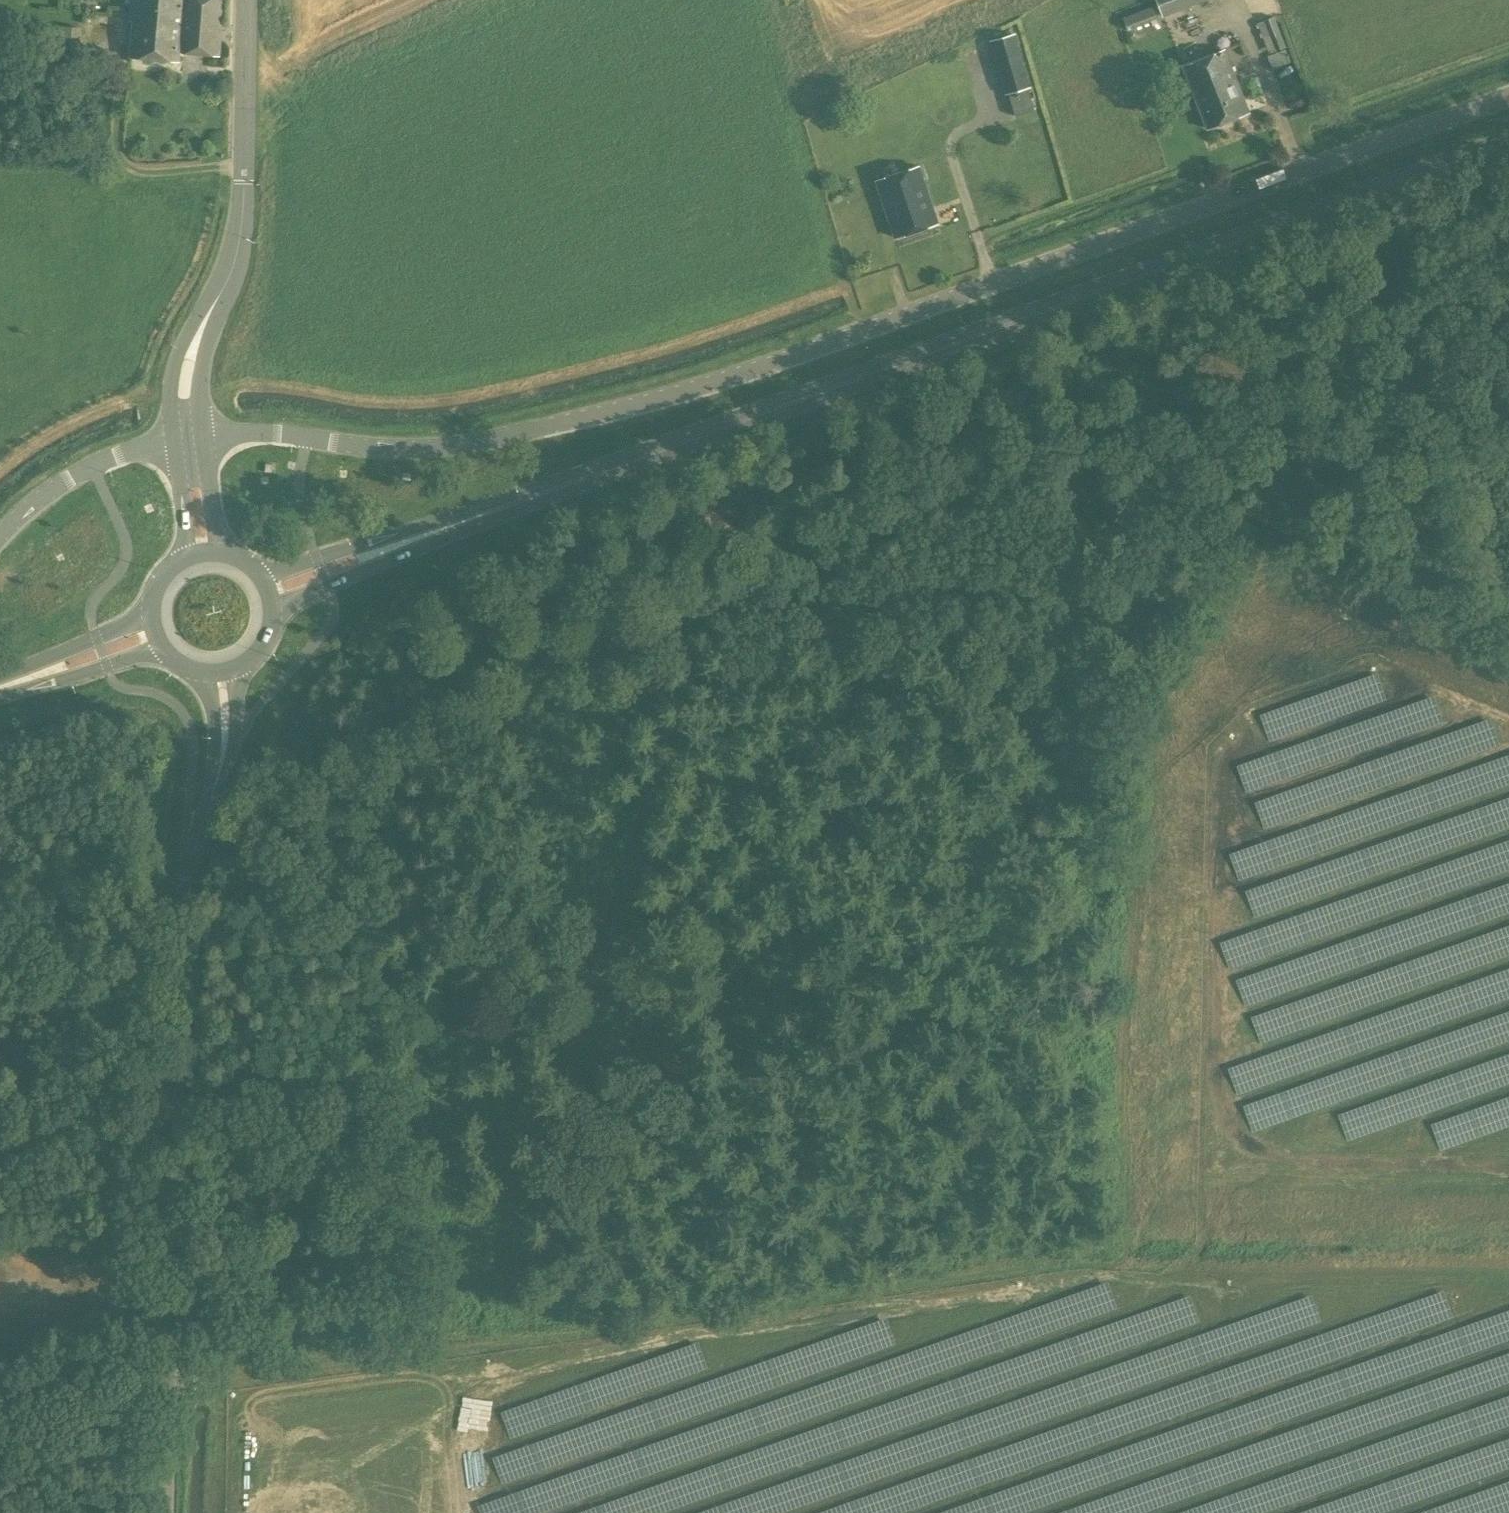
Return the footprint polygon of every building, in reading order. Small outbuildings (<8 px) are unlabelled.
[(134,21),(131,57),(180,61),(180,52),(218,55),(222,1),(211,0),(135,0),(134,21)] [(1162,16),(1204,0),(1156,0),(1162,16)] [(1127,30),(1157,19),(1152,6),(1122,18),(1127,30)] [(1257,23),(1268,53),(1285,46),(1274,17),(1257,23)] [(990,40),(1005,94),(1009,93),(1015,114),(1033,109),(1027,87),(1030,87),(1014,33),(990,40)] [(1272,68),(1291,61),(1286,48),(1267,56),(1272,68)] [(1224,50),(1182,67),(1207,129),(1248,112),(1224,50)] [(896,238),(938,223),(918,166),(876,181),(896,238)]
